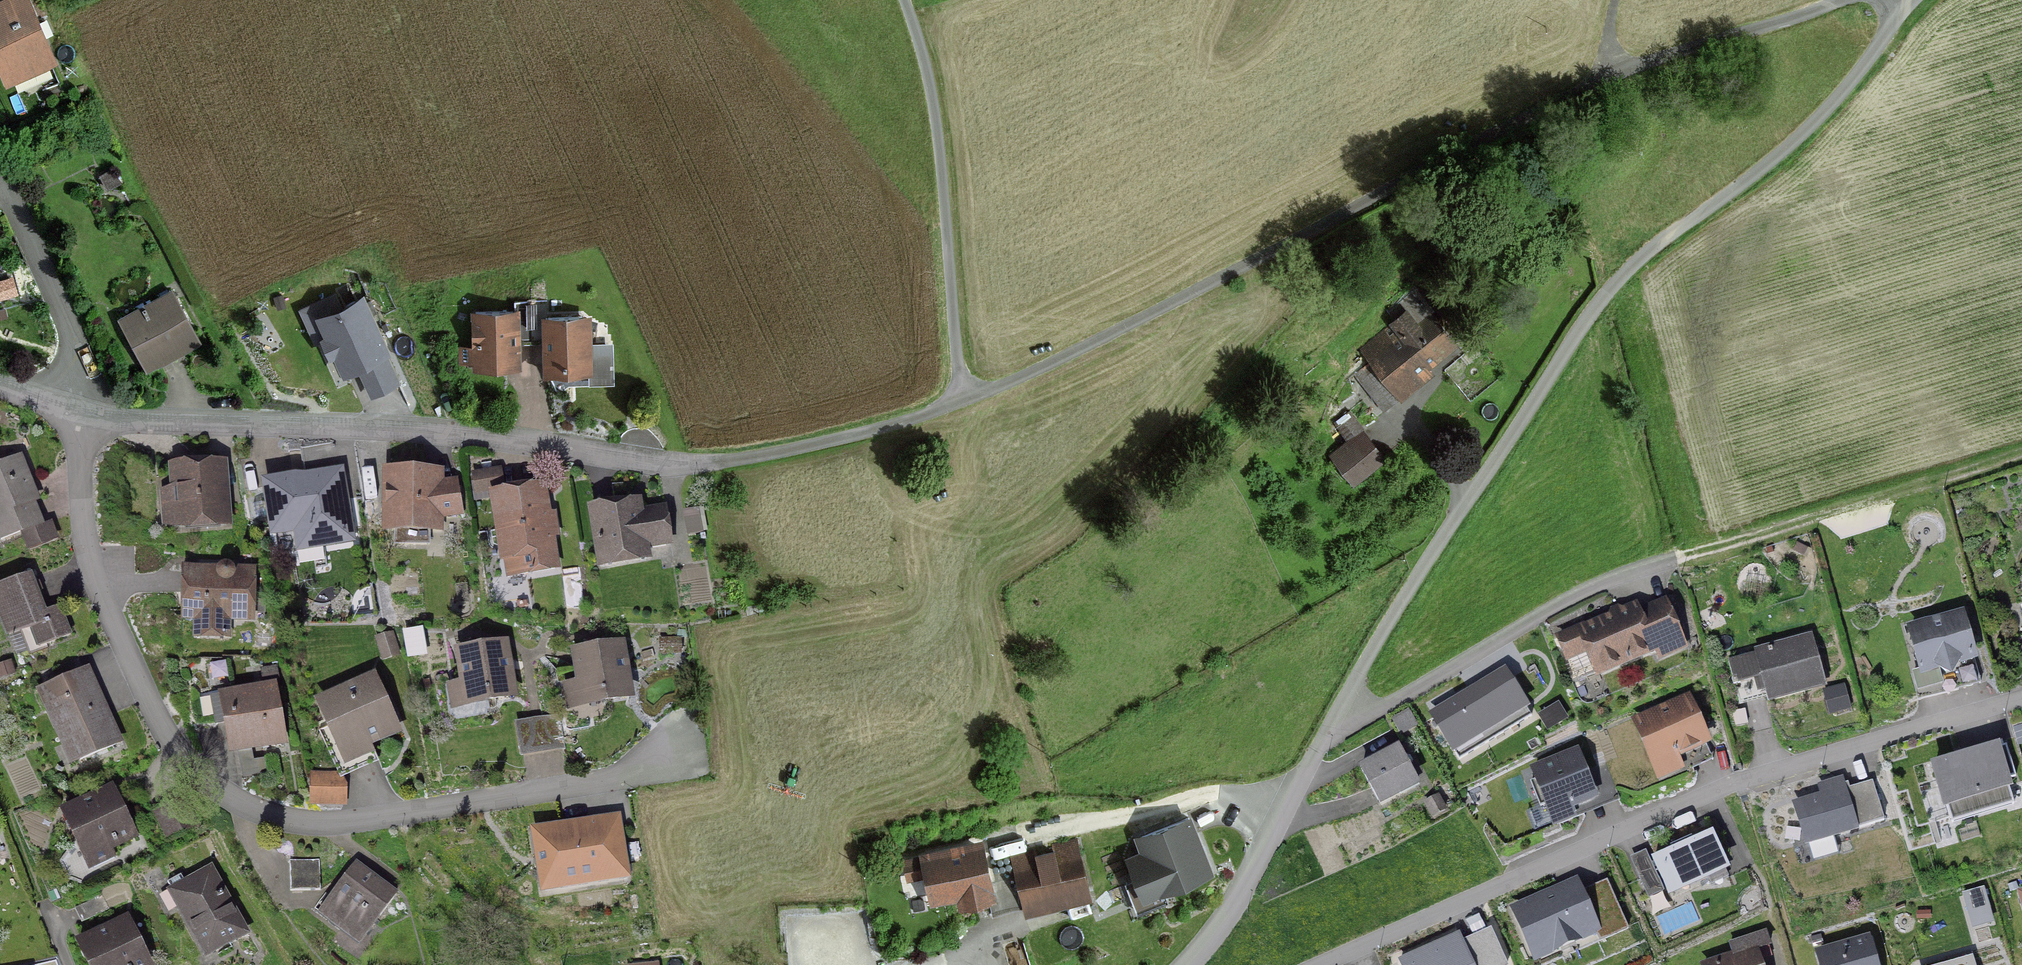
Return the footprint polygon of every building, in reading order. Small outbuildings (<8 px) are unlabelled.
[(7,81),(8,81),(8,80),(49,62),(22,0),(15,0),(0,6),(0,66),(7,81)] [(110,171),(99,177),(105,189),(116,183),(110,171)] [(0,275),(0,309),(18,304),(9,273),(0,275)] [(1368,361),(1355,372),(1386,409),(1385,408),(1397,398),(1398,399),(1399,398),(1418,383),(1411,374),(1451,342),(1437,325),(1442,321),(1438,317),(1434,321),(1420,304),(1422,303),(1411,289),(1392,305),(1401,315),(1358,350),(1368,361)] [(392,352),(364,290),(341,301),(337,292),(299,308),(314,343),(323,339),(330,355),(334,353),(343,373),(358,367),(371,396),(401,383),(388,354),(392,352)] [(140,339),(154,365),(197,341),(170,292),(118,321),(131,346),(133,345),(132,343),(140,339)] [(545,319),(544,301),(528,302),(529,337),(544,337),(545,369),(587,368),(585,326),(577,318),(545,319)] [(473,313),(475,363),(515,362),(514,337),(529,337),(528,302),(512,303),(512,312),(473,313)] [(1334,458),(1353,481),(1380,459),(1361,436),(1334,458)] [(20,533),(40,525),(25,488),(25,487),(28,482),(18,459),(0,466),(0,540),(20,533)] [(225,495),(220,490),(218,468),(173,471),(178,526),(223,523),(221,500),(225,495)] [(475,493),(499,489),(497,472),(472,475),(475,493)] [(436,490),(428,476),(387,475),(386,522),(394,523),(394,545),(426,545),(427,523),(435,523),(436,490)] [(336,476),(266,487),(273,530),(291,527),(295,553),(321,549),(320,543),(346,539),(343,516),(346,512),(344,499),(339,496),(336,476)] [(445,516),(459,513),(454,484),(440,486),(445,516)] [(544,517),(540,491),(492,498),(506,578),(553,570),(547,537),(551,531),(550,521),(544,517)] [(640,539),(666,535),(662,510),(636,514),(635,505),(591,512),(600,565),(644,557),(640,539)] [(51,542),(48,527),(42,529),(22,537),(27,551),(51,542)] [(207,572),(184,572),(184,601),(183,617),(194,617),(194,637),(225,638),(226,618),(248,618),(249,596),(249,573),(225,572),(224,571),(223,568),(220,566),(215,566),(212,567),(209,569),(207,572)] [(43,614),(28,576),(0,587),(0,619),(7,637),(29,628),(37,647),(68,635),(57,608),(43,614)] [(1596,674),(1677,639),(1664,610),(1638,621),(1633,609),(1619,615),(1616,608),(1609,611),(1605,620),(1580,631),(1579,630),(1557,640),(1565,658),(1586,649),(1596,674)] [(2018,637),(2021,635),(2021,612),(2010,615),(2017,637),(2018,637)] [(1935,668),(1944,673),(1951,671),(1957,662),(1971,658),(1960,617),(1909,631),(1920,672),(1935,668)] [(254,649),(269,649),(270,634),(254,634),(254,649)] [(382,658),(394,654),(389,637),(376,641),(382,658)] [(1732,686),(1737,703),(1764,696),(1765,702),(1802,692),(1801,686),(1822,680),(1810,638),(1788,644),(1788,646),(1771,651),(1770,649),(1752,654),(1753,656),(1726,663),(1731,680),(1730,681),(1731,687),(1732,686)] [(510,696),(502,646),(458,654),(465,698),(485,695),(486,701),(510,696)] [(626,697),(618,647),(574,654),(581,699),(601,695),(602,701),(626,697)] [(1530,705),(1505,665),(1428,712),(1453,752),(1530,705)] [(91,686),(88,687),(81,672),(38,691),(55,730),(62,727),(78,761),(116,744),(91,686)] [(316,726),(339,777),(357,770),(355,765),(371,757),(365,743),(393,731),(371,681),(319,704),(327,721),(316,726)] [(225,698),(234,749),(279,742),(270,690),(225,698)] [(1635,724),(1652,763),(1703,741),(1685,702),(1635,724)] [(535,722),(540,750),(561,746),(556,718),(535,722)] [(514,725),(519,753),(540,750),(535,722),(514,725)] [(1944,803),(2012,785),(2000,740),(1931,758),(1944,803)] [(1414,784),(1397,751),(1360,770),(1378,803),(1414,784)] [(1521,781),(1542,832),(1615,802),(1601,768),(1585,774),(1595,796),(1587,799),(1571,761),(1521,781)] [(339,809),(339,777),(304,777),(303,809),(339,809)] [(1804,837),(1855,822),(1844,785),(1793,800),(1804,837)] [(131,836),(109,792),(65,813),(86,858),(131,836)] [(1430,816),(1442,810),(1435,797),(1423,804),(1430,816)] [(166,841),(180,834),(167,807),(153,814),(166,841)] [(1144,900),(1214,873),(1192,817),(1139,838),(1145,853),(1129,860),(1144,900)] [(613,823),(525,838),(534,897),(623,883),(613,823)] [(1703,874),(1708,885),(1725,877),(1720,866),(1723,865),(1709,835),(1691,844),(1689,839),(1668,848),(1670,853),(1668,854),(1652,861),(1665,891),(1682,883),(1703,874)] [(960,891),(962,901),(987,896),(976,847),(924,858),(932,897),(960,891)] [(1077,847),(1010,863),(1022,909),(1088,893),(1077,847)] [(318,891),(317,861),(287,862),(288,892),(318,891)] [(394,895),(353,865),(317,913),(343,933),(349,925),(364,936),(394,895)] [(205,954),(242,933),(208,872),(183,886),(189,898),(177,905),(205,954)] [(1647,899),(1660,893),(1652,874),(1638,880),(1647,899)] [(1577,881),(1513,909),(1537,962),(1623,923),(1606,884),(1583,895),(1577,881)] [(125,922),(80,944),(91,964),(146,964),(125,922)] [(1460,931),(1398,959),(1401,964),(1508,964),(1491,927),(1463,939),(1460,931)] [(1107,941),(1101,930),(1089,935),(1095,947),(1107,941)] [(1752,951),(1767,947),(1763,934),(1728,946),(1732,958),(1711,964),(1757,964),(1752,951)] [(1871,938),(1814,955),(1817,964),(1879,964),(1871,938)] [(1972,954),(1935,964),(1975,964),(1972,954)]
